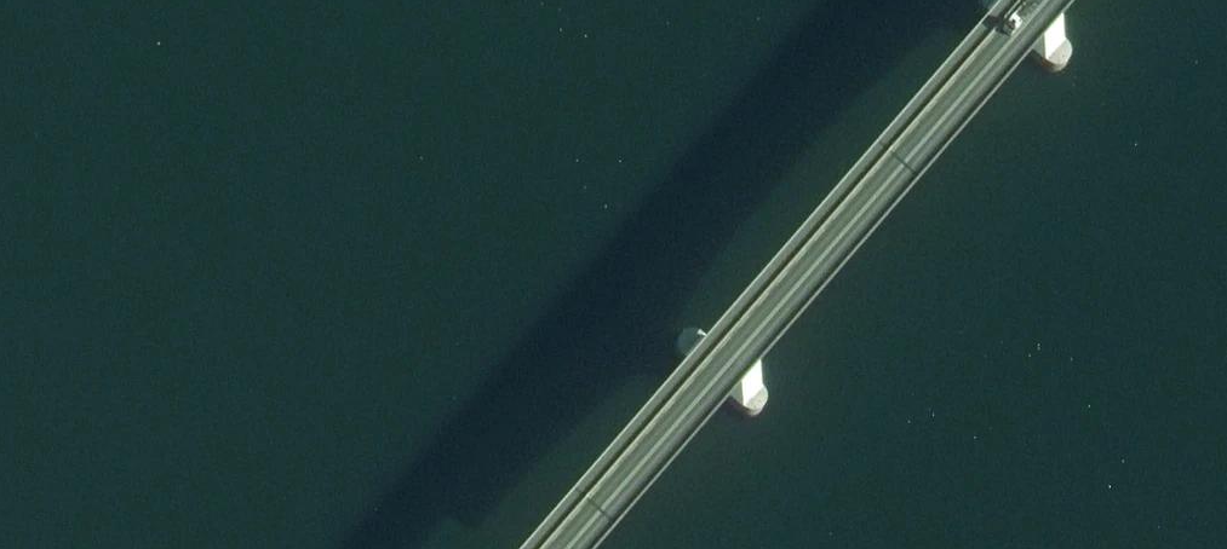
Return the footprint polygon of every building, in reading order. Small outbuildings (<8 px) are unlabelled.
[(1013,0),(968,0),(1024,50),(1029,53),(1035,54),(1040,52),(1045,49),(1048,44),(1049,38),(1047,33),(1044,28),(1013,0)]
